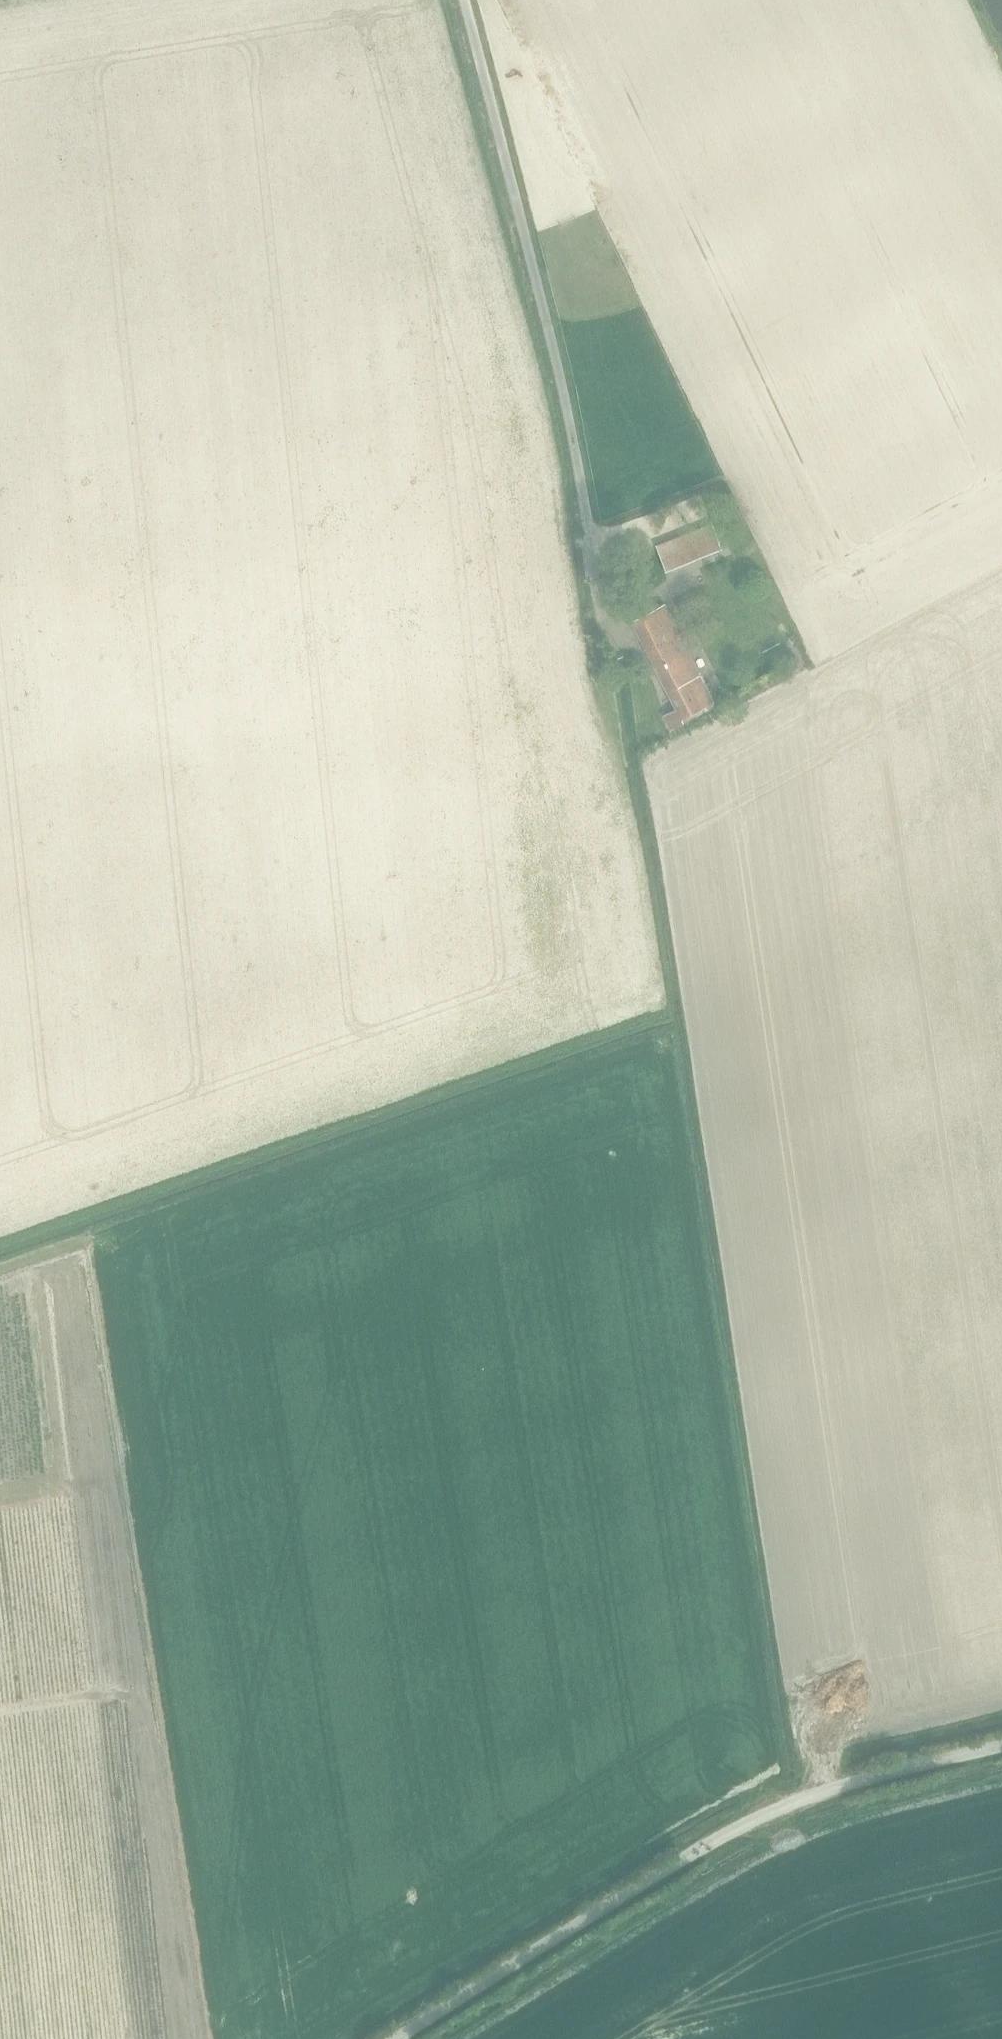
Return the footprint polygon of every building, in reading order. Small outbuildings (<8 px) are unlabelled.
[(712,523),(656,545),(666,570),(722,548),(712,523)] [(665,604),(633,620),(677,708),(664,715),(671,729),(684,722),(681,718),(713,702),(665,604)]
